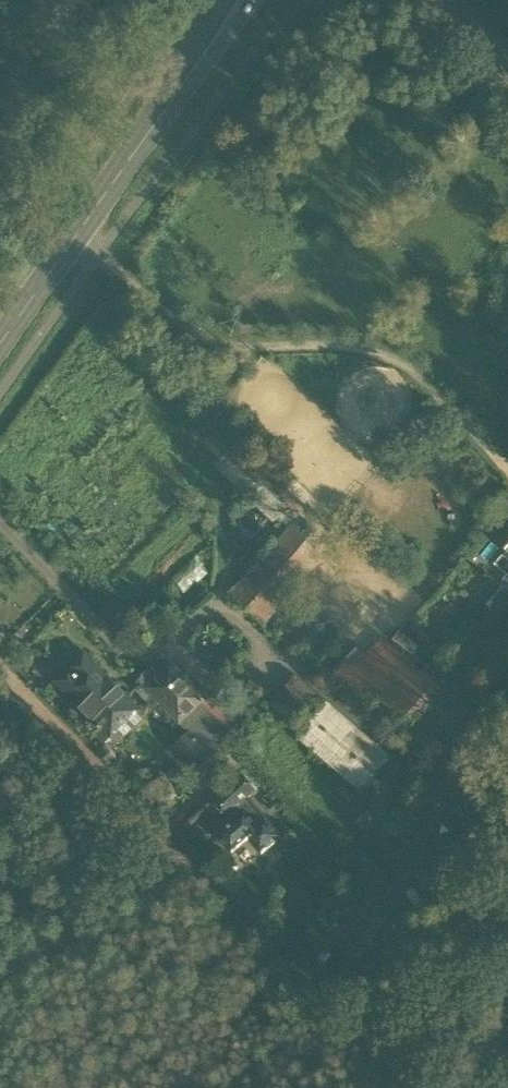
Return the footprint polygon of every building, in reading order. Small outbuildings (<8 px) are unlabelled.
[(269,483),(260,494),(272,504),(275,500),(281,494),(269,483)] [(288,511),(275,500),(272,504),(260,494),(258,496),(253,501),(278,526),(288,511)] [(290,531),(309,548),(323,531),(306,512),(290,531)] [(230,595),(264,625),(323,559),(309,548),(290,531),(288,530),(230,595)] [(185,591),(207,573),(195,558),(172,575),(185,591)] [(320,667),(341,690),(367,658),(345,638),(320,667)] [(380,699),(404,721),(436,684),(383,638),(367,658),(341,690),(366,715),(380,699)] [(85,654),(70,669),(78,677),(65,690),(102,728),(115,715),(113,714),(129,699),(85,654)] [(140,681),(179,722),(204,698),(171,664),(160,675),(153,667),(151,670),(148,671),(145,673),(143,676),(142,679),(140,681)] [(57,682),(65,690),(78,677),(70,669),(57,682)] [(271,704),(292,722),(306,706),(316,695),(295,676),(271,704)] [(436,684),(404,721),(409,725),(440,688),(436,684)] [(306,706),(316,715),(326,703),(316,695),(306,706)] [(235,731),(204,698),(179,722),(189,732),(211,755),(228,739),(235,731)] [(115,715),(125,725),(140,711),(129,699),(113,714),(115,715)] [(298,736),(363,793),(392,759),(327,703),(326,703),(316,715),(302,731),(298,736)] [(306,706),(292,722),(302,731),(316,715),(306,706)] [(97,733),(107,743),(125,725),(115,715),(102,728),(97,733)] [(173,747),(195,770),(211,755),(189,732),(173,747)] [(215,799),(231,817),(249,800),(257,792),(239,774),(233,780),(214,799),(215,799)] [(231,817),(234,821),(245,812),(258,826),(266,820),(249,800),(231,817)] [(281,837),(266,820),(258,826),(245,812),(234,821),(218,835),(232,852),(249,838),(262,853),(281,837)]
